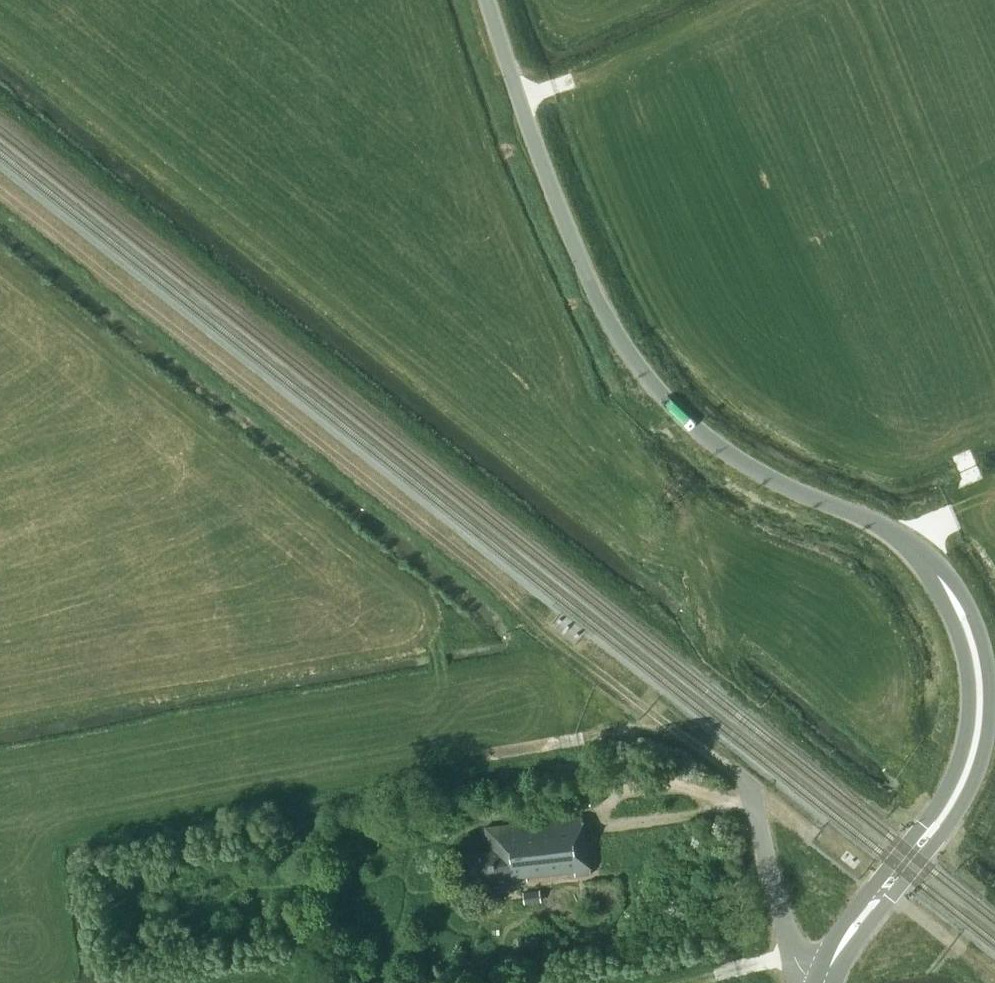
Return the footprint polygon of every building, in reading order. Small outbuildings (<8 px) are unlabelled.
[(575,871),(575,874),(589,872),(580,816),(521,822),(523,846),(519,846),(519,852),(507,853),(509,873),(508,874),(508,880),(527,878),(527,875),(575,871)] [(523,846),(521,822),(486,825),(488,848),(466,850),(469,878),(475,878),(476,880),(489,879),(489,876),(508,874),(509,873),(507,853),(519,852),(519,846),(523,846)] [(540,888),(523,890),(525,903),(542,901),(540,888)]
